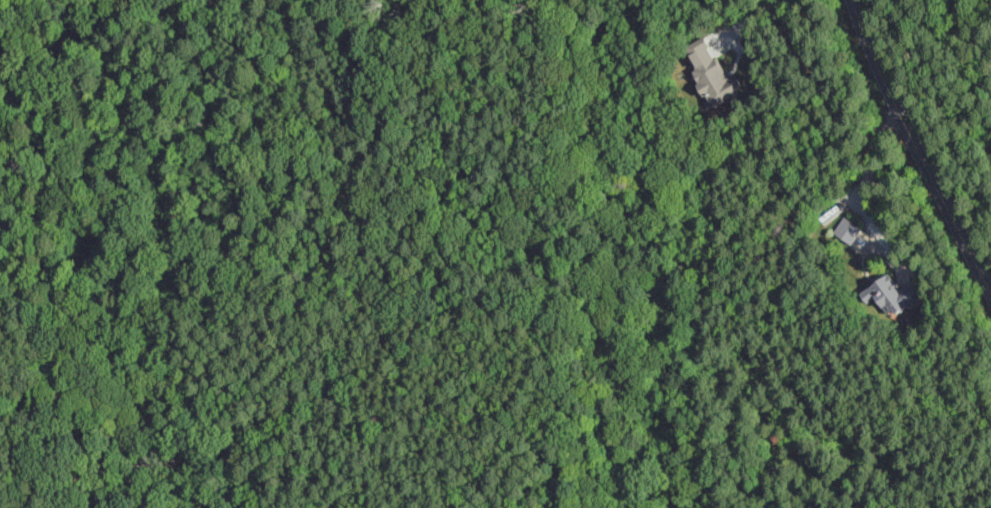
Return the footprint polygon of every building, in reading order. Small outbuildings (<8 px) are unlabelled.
[(729,79),(708,35),(688,46),(700,70),(694,72),(713,108),(742,94),(739,87),(743,85),(738,74),(729,79)] [(852,244),(863,227),(846,216),(835,232),(852,244)] [(862,294),(890,273),(902,289),(915,279),(926,294),(897,315),(894,310),(889,313),(877,297),(869,303),(862,294)]
